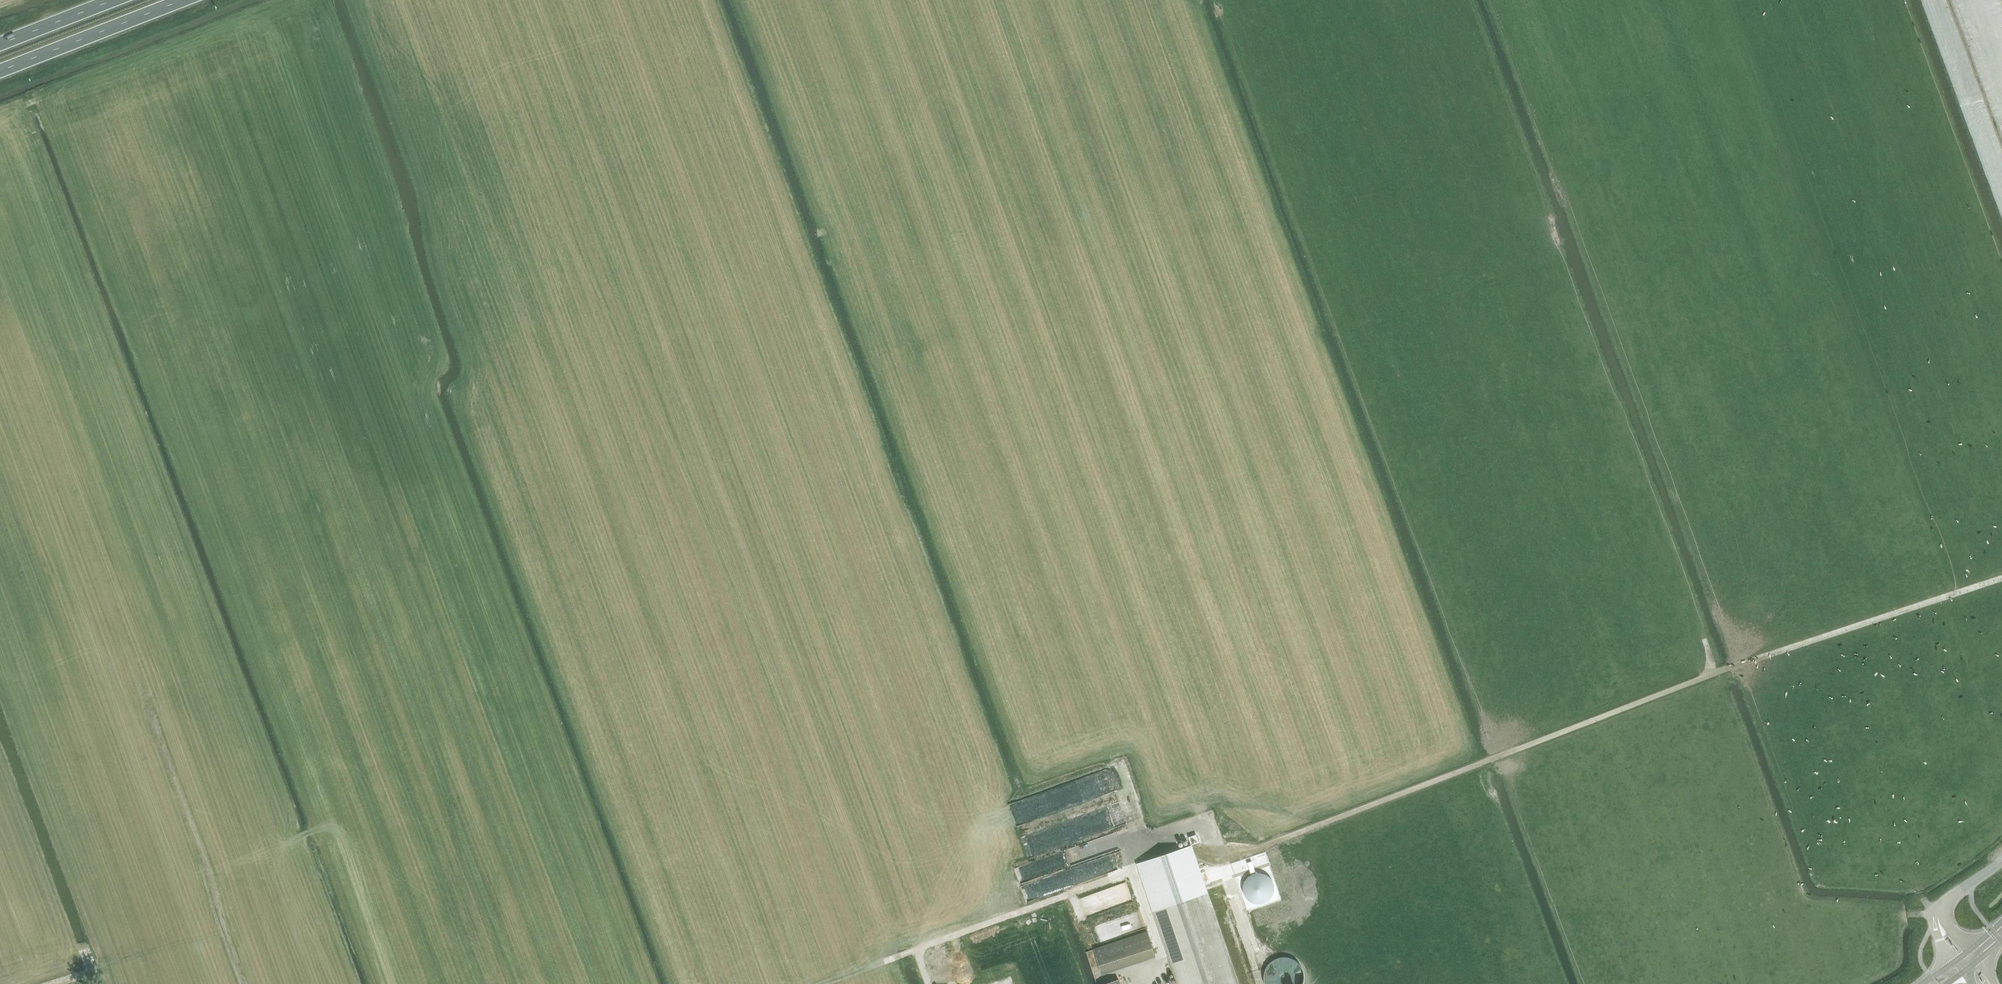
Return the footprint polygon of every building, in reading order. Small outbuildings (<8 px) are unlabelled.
[(1100,826),(1122,819),(1115,801),(1094,809),(1100,826)] [(1138,863),(1179,983),(1237,983),(1191,846),(1138,863)] [(1074,881),(1085,875),(1078,863),(1068,870),(1074,881)] [(1146,932),(1094,949),(1100,969),(1154,951),(1147,931),(1146,932)] [(1306,973),(1305,969),(1304,966),(1303,963),(1300,960),(1297,957),(1294,955),(1290,954),(1287,953),(1283,953),(1278,955),(1275,956),(1272,959),(1269,962),(1268,965),(1266,969),(1266,973),(1266,977),(1267,981),(1269,983),(1302,983),(1304,981),(1305,977),(1306,973)]
